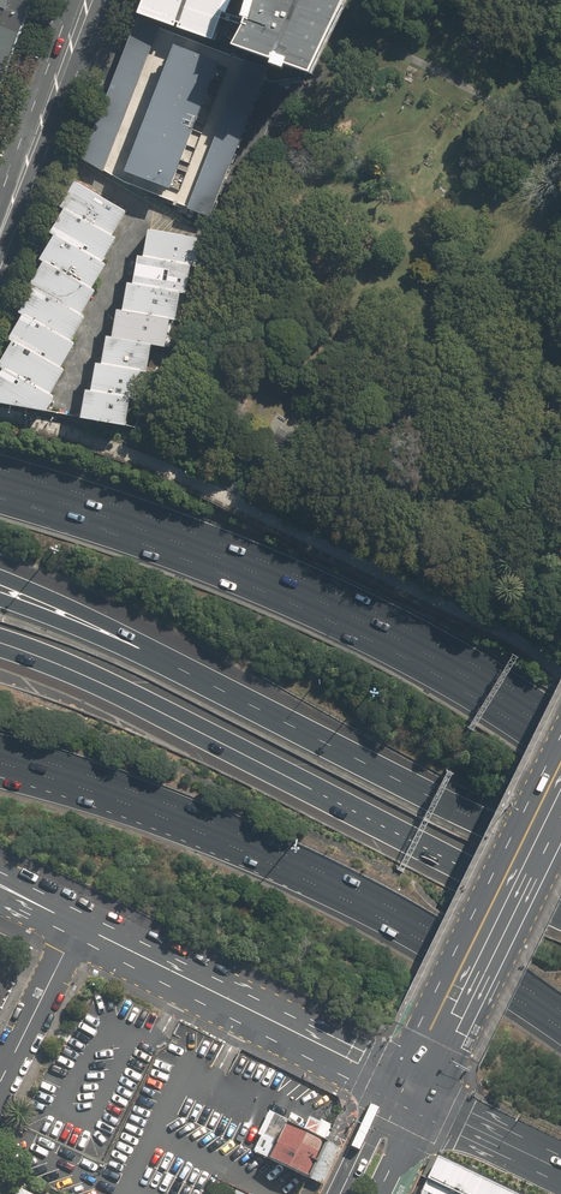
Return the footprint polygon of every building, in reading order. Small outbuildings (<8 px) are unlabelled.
[(26,0),(0,0),(0,74),(26,0)] [(308,74),(342,0),(250,0),(245,19),(221,13),(226,0),(146,0),(141,14),(212,40),(219,19),(243,25),(243,27),(234,46),(308,74)] [(268,70),(141,18),(83,159),(211,211),(268,70)] [(126,211),(75,181),(61,206),(66,209),(112,236),(126,211)] [(116,238),(112,236),(66,209),(52,232),(103,261),(116,238)] [(144,255),(154,257),(199,264),(203,238),(148,229),(144,255)] [(106,263),(103,261),(56,234),(42,258),(47,261),(92,287),(106,263)] [(134,283),(149,285),(181,291),(187,291),(192,263),(154,257),(139,254),(134,283)] [(81,313),(96,289),(92,287),(47,261),(32,285),(36,287),(81,313)] [(129,282),(124,309),(170,317),(177,318),(181,291),(149,285),(129,282)] [(70,339),(84,315),(81,313),(36,287),(22,311),(61,333),(70,339)] [(119,308),(114,337),(153,343),(166,345),(170,317),(124,309),(119,308)] [(75,342),(61,333),(26,313),(12,338),(46,358),(61,366),(75,342)] [(108,336),(104,363),(142,369),(148,370),(153,343),(114,337),(108,336)] [(65,368),(46,358),(16,340),(2,364),(7,367),(50,393),(65,368)] [(94,390),(131,396),(138,397),(142,369),(99,362),(94,390)] [(0,378),(0,400),(48,409),(55,396),(50,393),(7,367),(0,378)] [(94,390),(88,389),(83,417),(127,424),(131,396),(94,390)] [(8,989),(0,985),(0,1005),(8,989)] [(327,1138),(271,1112),(254,1149),(310,1175),(327,1138)] [(325,1182),(342,1145),(327,1138),(310,1175),(325,1182)] [(441,1157),(430,1180),(459,1193),(519,1193),(441,1157)] [(430,1180),(424,1193),(459,1193),(430,1180)]
